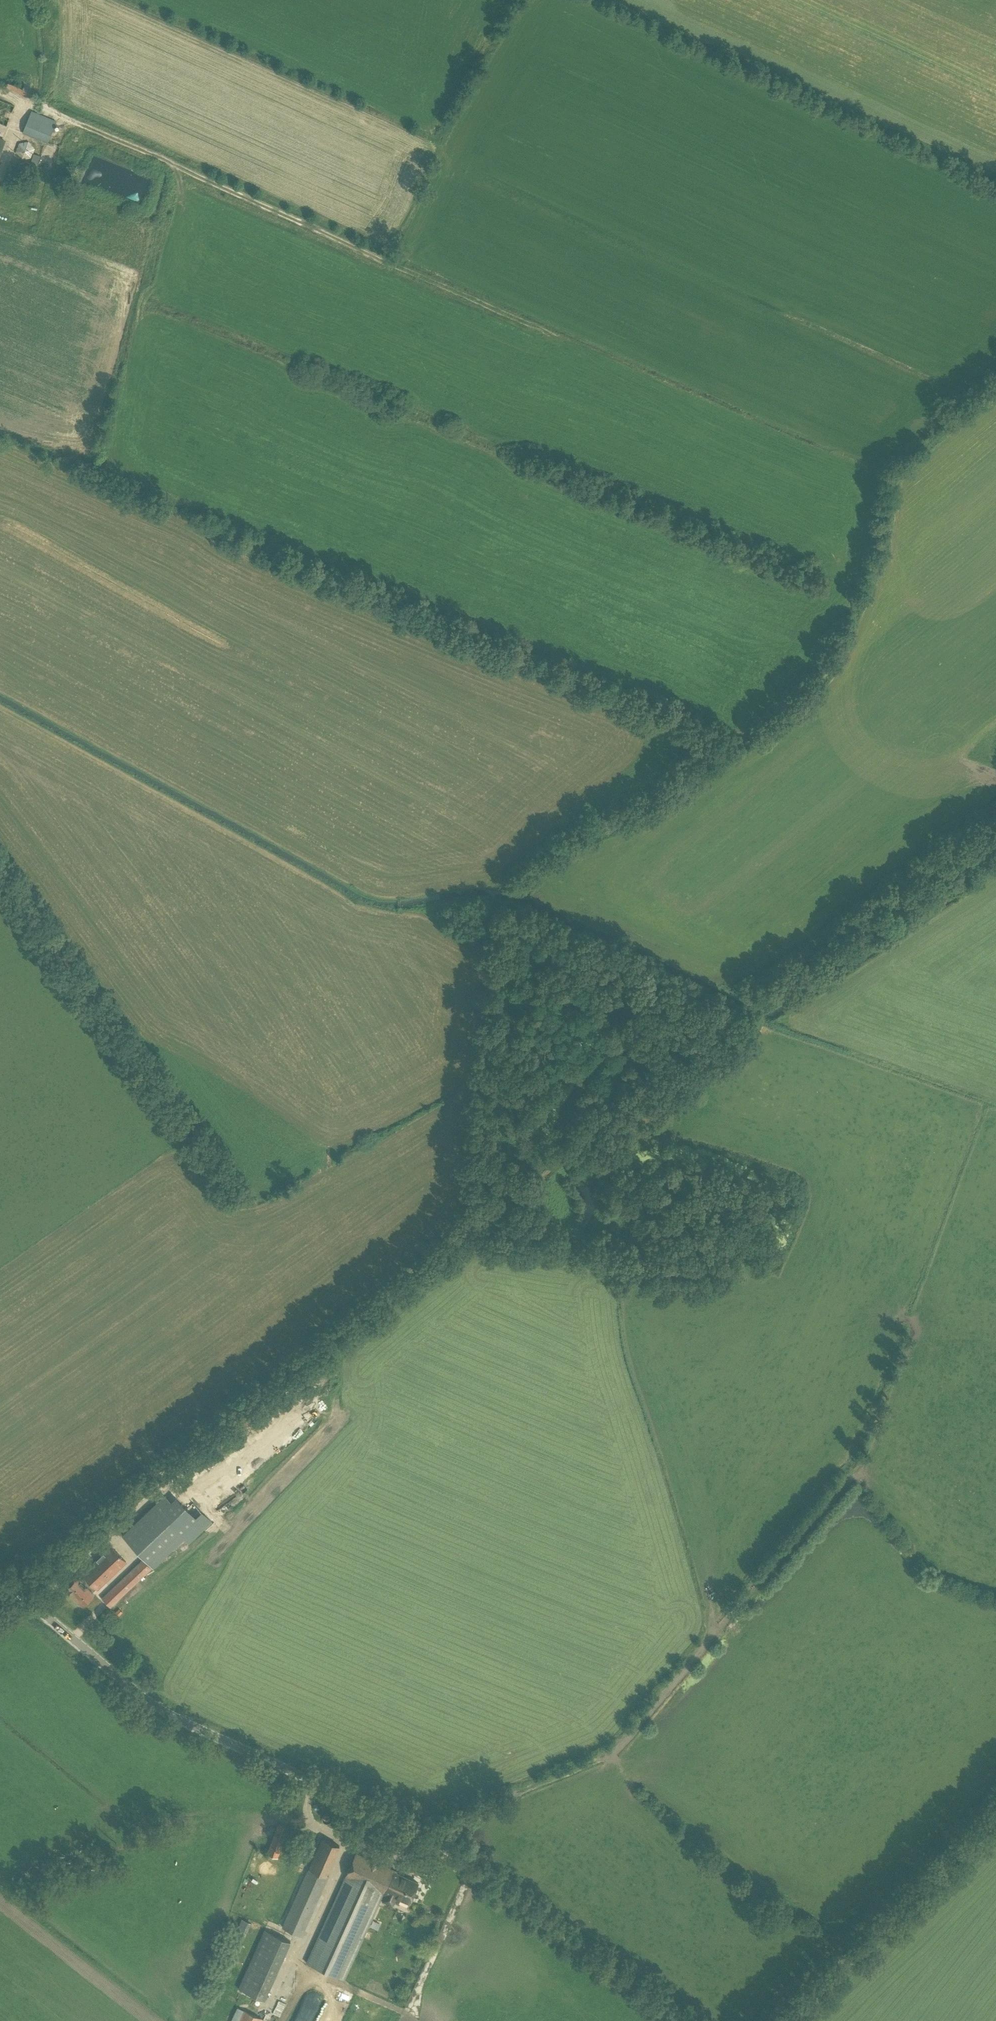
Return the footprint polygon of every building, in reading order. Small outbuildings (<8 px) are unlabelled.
[(31,84),(11,75),(6,88),(26,96),(31,84)] [(7,126),(16,105),(0,99),(0,123),(7,126)] [(32,110),(23,133),(48,143),(57,121),(32,110)] [(182,1502),(176,1507),(164,1495),(122,1535),(152,1567),(183,1537),(188,1543),(211,1521),(193,1502),(187,1508),(182,1502)] [(126,1561),(111,1546),(83,1573),(83,1574),(79,1578),(78,1577),(67,1588),(82,1604),(94,1594),(92,1592),(97,1588),(97,1589),(126,1561)] [(110,1607),(151,1568),(143,1560),(102,1598),(110,1607)] [(278,1824),(267,1853),(278,1857),(289,1827),(278,1824)] [(344,1980),(347,1973),(380,1899),(393,1904),(396,1897),(409,1903),(418,1883),(397,1873),(397,1872),(356,1853),(307,1963),(344,1980)] [(283,1927),(302,1935),(329,1876),(309,1867),(283,1927)] [(242,1919),(236,1931),(246,1935),(251,1922),(242,1919)] [(264,2000),(291,1941),(265,1930),(238,1988),(264,2000)] [(262,2019),(237,2008),(231,2020),(261,2020),(262,2019)]
